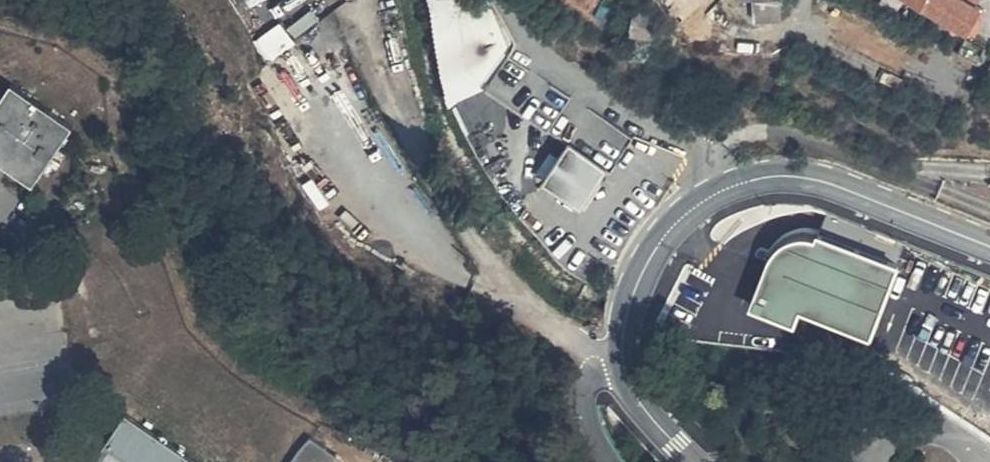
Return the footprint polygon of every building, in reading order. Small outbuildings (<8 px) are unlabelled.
[(447,104),(520,216),(570,144),(570,96),(517,39),(498,0),(426,0),(447,104)] [(593,12),(602,0),(577,0),(593,12)] [(783,0),(757,0),(757,15),(783,15),(783,0)] [(968,38),(982,12),(974,7),(961,0),(904,0),(968,38)] [(285,24),(259,38),(270,59),(292,48),(309,79),(339,63),(320,29),(295,43),(285,24)] [(10,87),(0,101),(0,169),(28,188),(71,128),(10,87)] [(771,254),(754,302),(799,320),(804,308),(875,336),(904,261),(820,231),(818,235),(807,233),(797,234),(787,237),(779,244),(771,254)] [(151,412),(117,461),(224,461),(151,412)]
